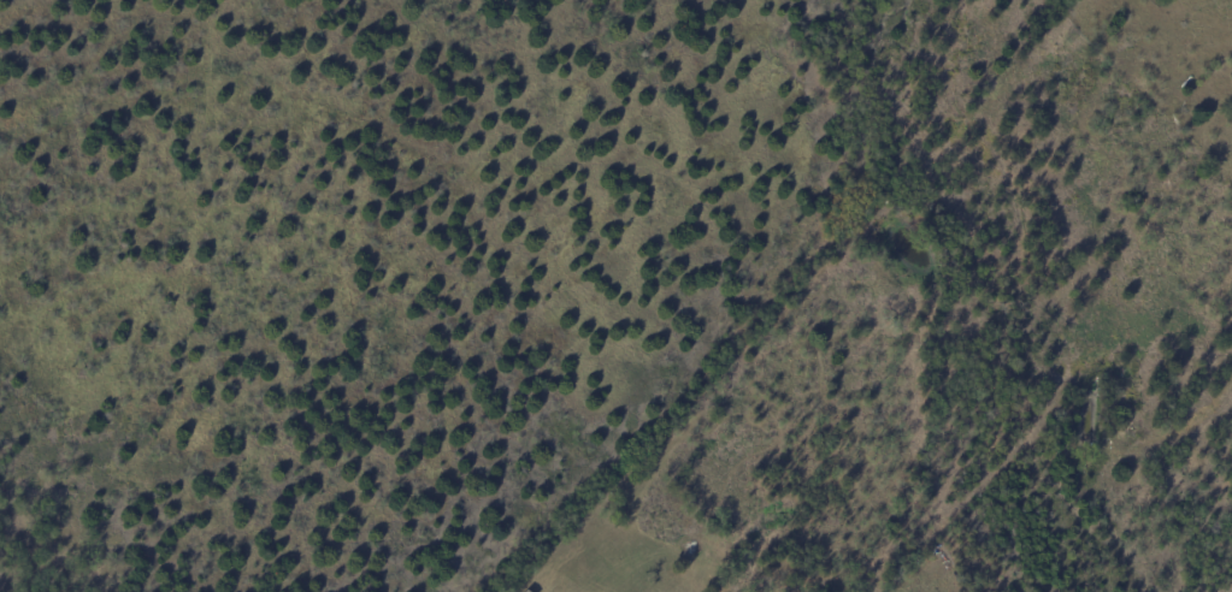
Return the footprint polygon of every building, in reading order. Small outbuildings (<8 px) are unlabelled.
[(731,564),(738,573),(731,579),(724,572),(731,564)]
